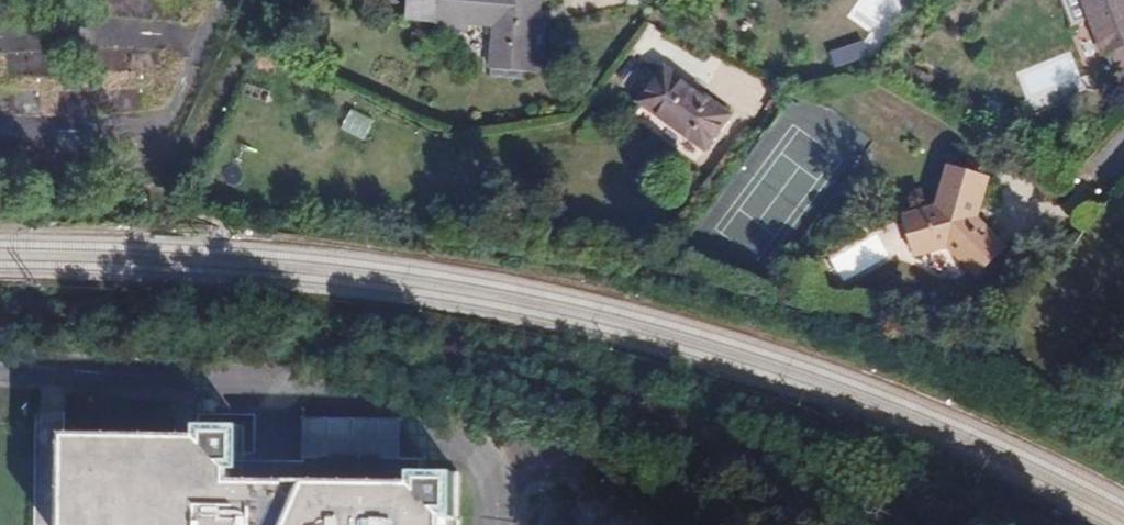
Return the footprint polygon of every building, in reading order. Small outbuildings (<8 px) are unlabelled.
[(512,63),(516,15),(510,15),(511,0),(384,0),(383,15),(415,17),(414,23),(439,24),(440,18),(465,20),(463,59),(512,63)] [(1070,25),(1089,18),(1103,55),(1123,47),(1123,0),(1061,0),(1070,25)] [(866,42),(831,50),(835,66),(869,58),(866,42)] [(664,63),(641,104),(711,143),(733,102),(664,63)] [(1024,270),(1000,252),(1004,247),(975,219),(987,179),(950,169),(938,208),(932,210),(948,220),(947,228),(925,269),(978,297),(997,262),(1020,275),(1024,270)] [(843,279),(885,260),(874,238),(832,257),(843,279)] [(210,437),(209,451),(227,468),(257,469),(258,439),(210,437)] [(421,499),(422,485),(423,473),(257,469),(227,468),(209,451),(73,447),(71,524),(447,524),(421,499)] [(447,524),(470,524),(471,487),(422,485),(421,499),(447,524)]
